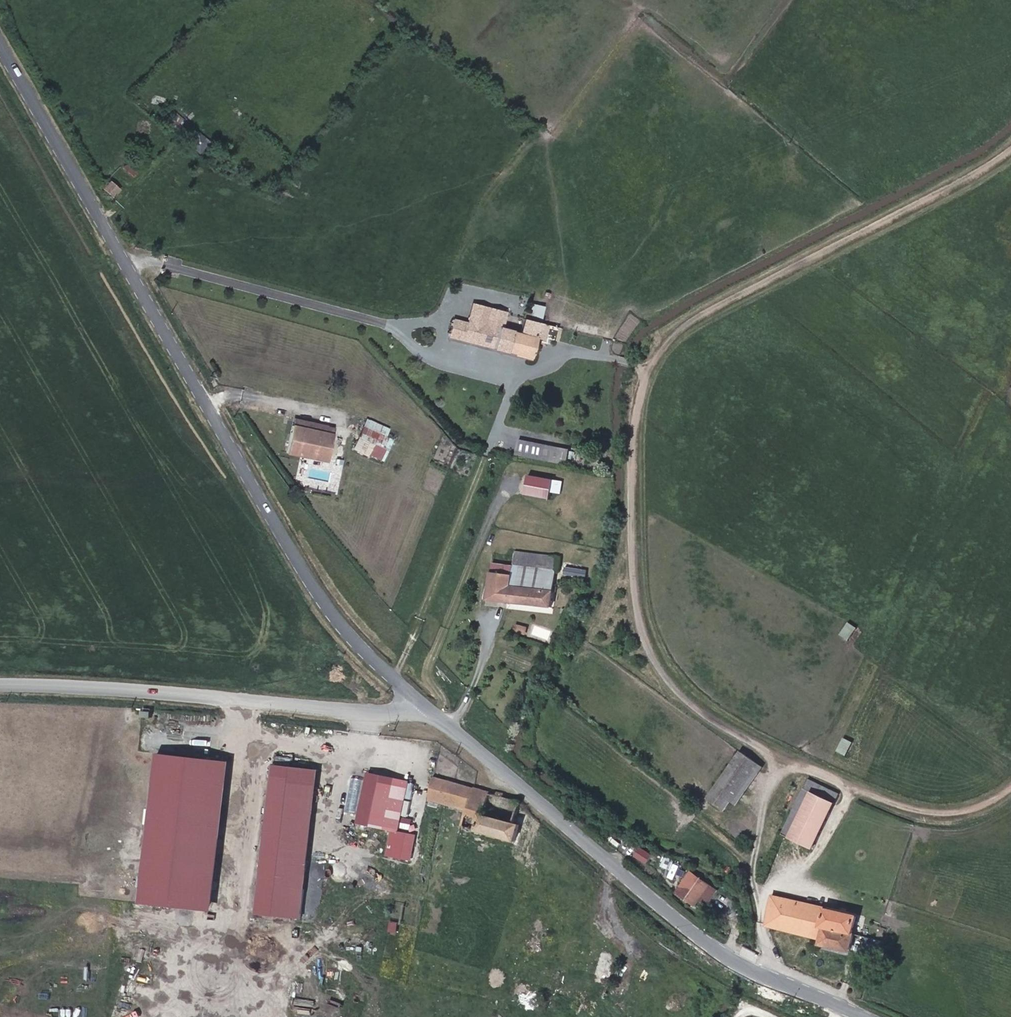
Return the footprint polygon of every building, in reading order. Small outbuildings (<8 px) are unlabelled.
[(185,143),(198,154),(209,141),(197,130),(185,143)] [(124,159),(121,171),(136,175),(140,164),(124,159)] [(119,189),(108,181),(101,190),(112,198),(119,189)] [(20,299),(34,294),(31,285),(16,291),(20,299)] [(454,314),(454,315),(450,330),(496,341),(500,323),(504,306),(474,298),(469,317),(454,314)] [(510,307),(504,306),(500,323),(505,325),(510,307)] [(510,307),(505,325),(511,327),(516,309),(510,307)] [(511,327),(518,328),(523,311),(516,309),(511,327)] [(507,344),(530,349),(539,315),(523,311),(518,328),(511,327),(507,344)] [(507,344),(511,327),(505,325),(500,323),(496,341),(507,344)] [(386,437),(390,427),(363,418),(352,451),(384,461),(391,439),(386,437)] [(277,445),(288,447),(292,423),(282,420),(277,445)] [(341,433),(292,423),(288,447),(335,458),(341,433)] [(566,465),(569,449),(518,439),(514,455),(566,465)] [(524,497),(550,499),(551,478),(525,476),(524,497)] [(514,570),(558,577),(558,564),(515,560),(514,570)] [(491,566),(491,573),(486,573),(485,594),(555,601),(558,577),(514,570),(491,566)] [(847,622),(839,636),(849,641),(857,628),(847,622)] [(525,634),(527,627),(516,624),(514,630),(525,634)] [(842,737),(836,752),(846,756),(852,742),(842,737)] [(727,804),(756,759),(739,748),(710,793),(727,804)] [(212,913),(227,762),(153,755),(138,905),(212,913)] [(317,888),(334,769),(290,763),(273,882),(317,888)] [(396,772),(384,770),(377,816),(388,818),(396,772)] [(523,814),(486,804),(492,785),(441,770),(434,792),(469,803),(464,819),(517,834),(523,814)] [(783,828),(793,832),(819,775),(810,771),(783,828)] [(396,772),(388,818),(401,820),(408,773),(396,772)] [(825,778),(819,775),(793,832),(814,841),(838,788),(840,784),(825,778)] [(411,800),(414,784),(409,783),(406,799),(411,800)] [(390,856),(412,858),(414,833),(392,832),(390,856)] [(664,856),(660,866),(670,871),(674,861),(664,856)] [(699,902),(702,896),(712,881),(704,876),(690,896),(699,902)] [(719,887),(712,881),(702,896),(710,901),(719,887)] [(832,940),(833,936),(851,940),(859,907),(776,889),(768,920),(826,933),(825,939),(832,940)] [(850,944),(851,940),(833,936),(832,940),(850,944)] [(880,956),(882,941),(864,938),(862,953),(880,956)] [(603,1016),(605,1016),(624,949),(602,944),(594,972),(524,954),(517,978),(575,992),(570,1009),(603,1016)] [(533,999),(535,990),(517,985),(515,995),(533,999)]
